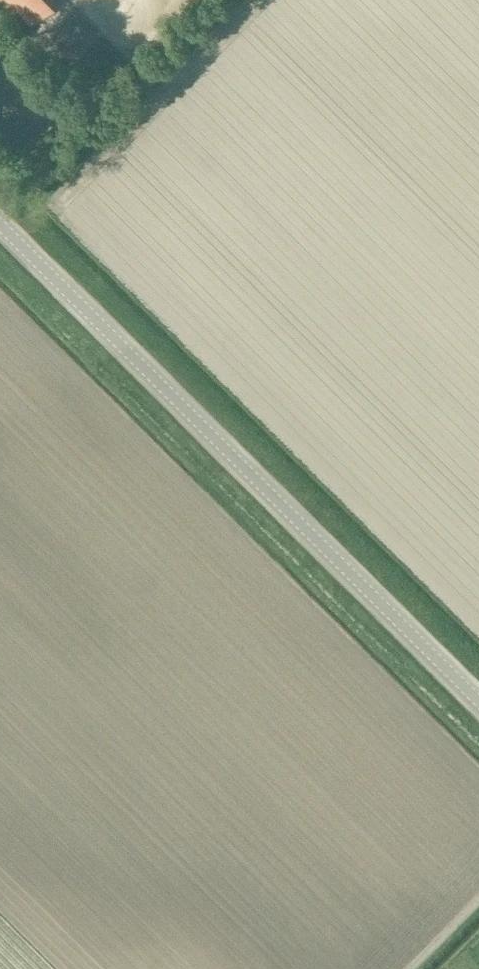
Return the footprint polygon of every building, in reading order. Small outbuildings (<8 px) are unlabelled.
[(50,0),(8,0),(29,21),(50,0)]
